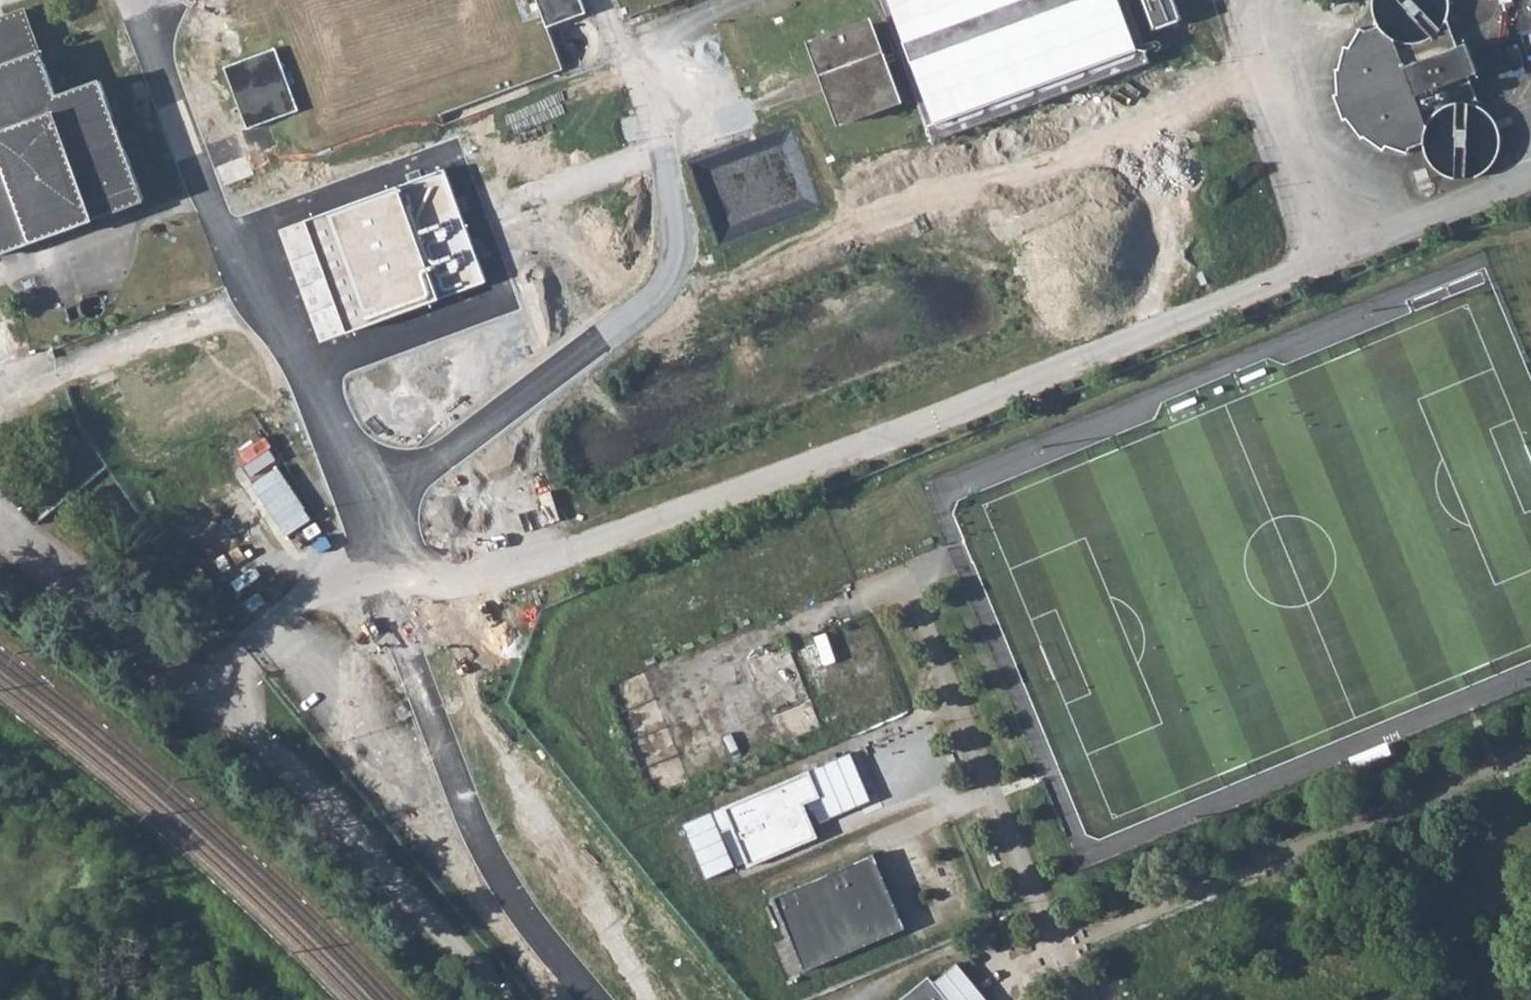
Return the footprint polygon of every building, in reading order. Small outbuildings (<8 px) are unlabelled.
[(586,12),(581,0),(536,0),(546,27),(586,12)] [(932,142),(1143,64),(1120,0),(882,0),(932,142)] [(1155,31),(1183,20),(1175,0),(1144,0),(1155,31)] [(1460,178),(1466,178),(1483,172),(1495,158),(1499,146),(1498,128),(1488,112),(1478,105),(1467,75),(1477,72),(1465,42),(1456,46),(1446,18),(1448,5),(1447,0),(1372,0),(1371,1),(1372,14),(1378,26),(1367,30),(1362,27),(1349,47),(1344,45),(1339,70),(1335,71),(1338,94),(1334,95),(1343,121),(1347,119),(1362,139),(1365,137),(1383,152),(1386,146),(1409,154),(1412,148),(1423,144),(1426,155),(1432,165),(1447,176),(1460,178)] [(146,200),(103,80),(59,97),(27,8),(0,18),(0,252),(146,200)] [(814,38),(840,110),(894,91),(867,19),(814,38)] [(250,131),(301,113),(279,50),(227,68),(250,131)] [(445,165),(302,213),(342,330),(485,281),(445,165)] [(808,766),(723,801),(747,861),(816,830),(809,816),(800,795),(818,789),(808,766)] [(806,970),(878,939),(870,920),(898,909),(875,855),(775,898),(806,970)] [(870,920),(878,939),(906,928),(898,909),(870,920)] [(900,999),(986,999),(956,964),(933,983),(928,977),(900,999)]
